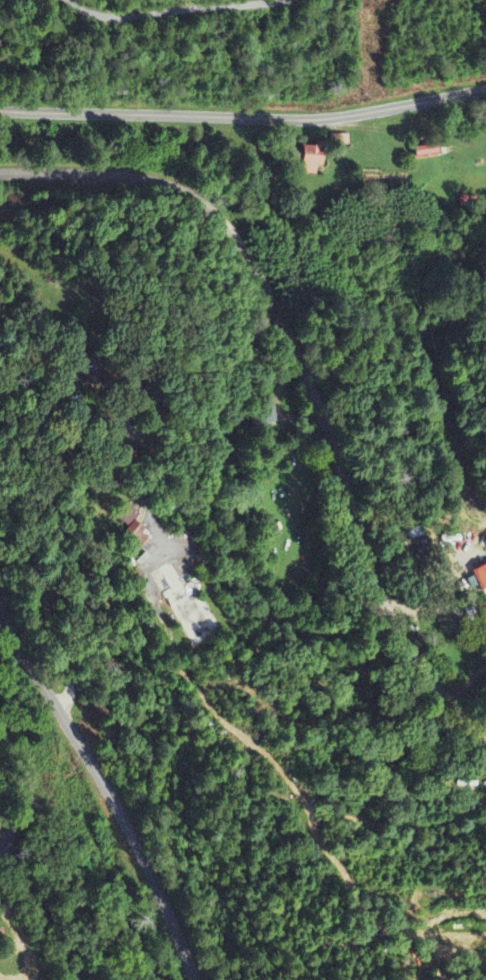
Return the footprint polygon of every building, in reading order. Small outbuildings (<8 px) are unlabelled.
[(316,176),(316,168),(322,169),(322,148),(302,147),(301,175),(316,176)] [(437,159),(436,147),(413,148),(414,161),(437,159)] [(149,535),(133,524),(139,515),(125,506),(116,520),(128,527),(121,537),(140,549),(149,535)] [(472,571),(485,605),(485,565),(472,571)]
